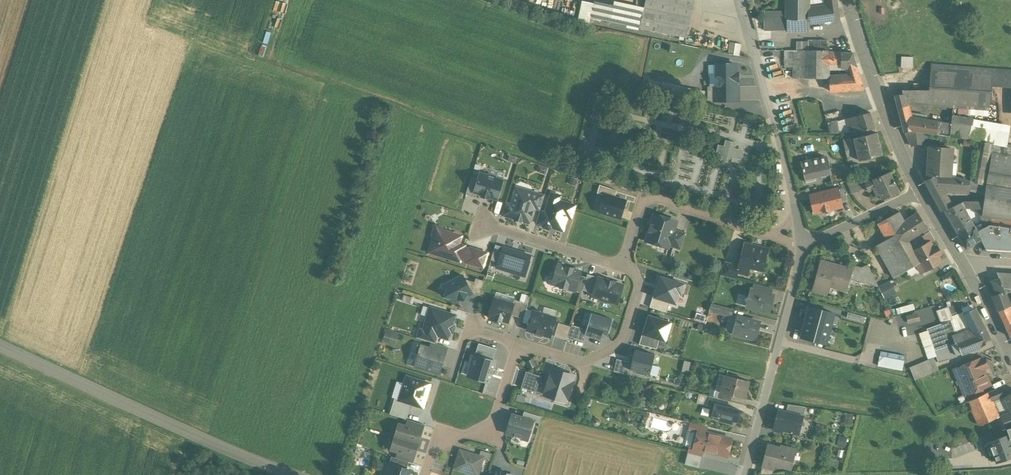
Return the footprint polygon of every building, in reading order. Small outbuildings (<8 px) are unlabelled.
[(644,8),(691,18),(695,0),(645,0),(644,8)] [(786,11),(787,20),(808,20),(808,10),(808,0),(786,0),(786,11)] [(823,8),(837,6),(837,0),(822,0),(823,8)] [(642,14),(593,4),(590,17),(640,28),(642,14)] [(823,8),(808,10),(808,20),(808,24),(823,22),(831,21),(839,20),(837,6),(823,8)] [(691,18),(644,8),(642,14),(640,28),(687,38),(691,18)] [(775,11),(764,11),(764,31),(775,31),(775,11)] [(786,11),(775,11),(775,31),(787,31),(787,20),(786,11)] [(808,20),(787,20),(787,31),(787,32),(808,31),(808,24),(808,20)] [(808,42),(808,50),(827,50),(827,40),(808,41),(808,42)] [(808,42),(796,42),(796,50),(808,50),(808,42)] [(794,50),(785,50),(785,67),(793,67),(794,50)] [(796,50),(794,50),(793,67),(793,78),(826,79),(826,65),(827,53),(827,50),(808,50),(796,50)] [(852,53),(827,53),(826,65),(840,65),(840,67),(846,67),(846,75),(858,74),(852,53)] [(913,58),(902,58),(902,69),(913,69),(913,58)] [(735,73),(735,64),(716,64),(717,87),(735,86),(735,81),(738,81),(738,73),(735,73)] [(991,69),(932,64),(931,69),(929,90),(928,105),(988,109),(991,80),(991,69)] [(991,69),(991,80),(1010,82),(1010,70),(991,69)] [(846,75),(831,77),(828,81),(829,92),(862,89),(858,74),(846,75)] [(717,87),(714,87),(714,101),(738,101),(738,86),(735,86),(717,87)] [(929,90),(902,90),(902,94),(894,96),(896,103),(905,102),(905,103),(928,105),(929,90)] [(937,123),(909,119),(906,108),(897,108),(904,132),(905,132),(912,131),(924,132),(936,134),(937,123)] [(870,112),(848,118),(849,122),(852,132),(853,133),(861,132),(875,128),(870,112)] [(1010,126),(952,116),(951,125),(949,137),(981,141),(981,142),(995,144),(1007,146),(1010,126)] [(846,119),(837,121),(838,133),(852,132),(849,122),(847,122),(846,119)] [(837,121),(829,124),(829,133),(832,133),(838,133),(837,121)] [(951,125),(937,123),(936,134),(949,137),(951,125)] [(912,131),(905,132),(911,146),(916,143),(923,144),(924,132),(912,131)] [(877,133),(861,137),(853,138),(853,139),(858,157),(859,161),(882,155),(877,133)] [(853,139),(843,141),(845,148),(851,147),(853,158),(858,157),(853,139)] [(742,151),(733,149),(734,143),(725,141),(724,146),(718,145),(716,154),(722,156),(720,161),(730,163),(731,158),(740,160),(742,151)] [(1007,146),(995,144),(981,142),(980,148),(992,150),(992,152),(996,153),(997,147),(1007,148),(1007,146)] [(851,147),(845,148),(847,159),(853,158),(851,147)] [(952,149),(929,147),(927,175),(934,176),(949,177),(952,149)] [(997,147),(996,153),(1010,156),(1010,149),(1007,148),(997,147)] [(992,150),(980,148),(974,182),(986,185),(992,152),(992,150)] [(992,152),(986,185),(1010,189),(1010,156),(996,153),(992,152)] [(826,157),(802,163),(803,167),(802,167),(803,171),(805,179),(815,177),(829,173),(829,174),(830,174),(826,157)] [(488,176),(480,173),(478,180),(474,192),(482,195),(481,197),(488,199),(489,197),(497,199),(503,181),(495,178),(495,176),(488,174),(488,176)] [(889,173),(865,184),(868,191),(873,189),(876,196),(879,194),(882,200),(898,192),(889,173)] [(942,190),(934,176),(924,181),(941,212),(944,210),(951,207),(942,190)] [(949,177),(934,176),(942,190),(969,191),(969,182),(968,182),(958,179),(958,178),(949,177)] [(471,178),(466,195),(473,197),(474,192),(478,180),(471,178)] [(859,178),(845,181),(850,194),(863,189),(859,178)] [(605,195),(615,198),(617,190),(600,185),(597,192),(605,195)] [(986,185),(983,202),(982,211),(987,211),(987,215),(991,214),(991,213),(1010,216),(1010,189),(986,185)] [(533,193),(519,188),(516,189),(511,205),(508,216),(528,222),(530,221),(534,209),(539,193),(533,191),(533,193)] [(842,188),(837,189),(841,203),(847,200),(842,188)] [(837,189),(810,196),(814,213),(841,207),(841,203),(837,189)] [(545,195),(539,193),(534,209),(540,211),(540,210),(545,195)] [(601,213),(620,219),(626,201),(615,198),(605,195),(602,204),(604,205),(601,213)] [(571,204),(550,198),(546,212),(542,224),(544,227),(549,229),(552,227),(563,231),(567,217),(571,204)] [(951,207),(944,210),(954,229),(969,220),(963,210),(966,209),(963,202),(951,207)] [(983,202),(979,202),(963,202),(966,209),(979,209),(980,216),(987,215),(987,211),(982,211),(983,202)] [(511,205),(505,204),(502,214),(508,216),(511,205)] [(577,206),(571,204),(567,217),(573,219),(577,206)] [(540,211),(536,222),(542,224),(546,212),(540,210),(540,211)] [(918,213),(904,222),(899,212),(893,215),(900,227),(899,228),(900,230),(907,241),(918,234),(927,228),(918,213)] [(676,221),(654,214),(646,241),(668,248),(669,246),(674,229),(676,221)] [(900,227),(893,215),(878,223),(887,240),(876,246),(894,278),(916,265),(920,263),(914,252),(907,241),(900,230),(899,228),(900,227)] [(969,220),(954,229),(966,248),(981,240),(977,233),(969,220)] [(989,226),(977,233),(981,240),(986,248),(1010,250),(1010,228),(989,226)] [(686,233),(674,229),(669,246),(680,250),(686,233)] [(461,237),(443,231),(442,235),(434,237),(430,252),(459,261),(460,258),(467,260),(470,250),(463,248),(464,246),(458,245),(461,237)] [(930,243),(914,252),(920,263),(916,265),(921,273),(940,262),(937,256),(940,254),(937,247),(933,249),(930,243)] [(768,250),(745,244),(739,265),(738,272),(749,274),(751,265),(764,268),(768,250)] [(491,260),(498,262),(503,249),(503,248),(495,245),(491,260)] [(467,260),(467,262),(482,266),(486,254),(471,249),(470,250),(467,260)] [(497,267),(525,276),(531,256),(517,251),(516,254),(503,249),(498,262),(497,267)] [(739,265),(724,261),(720,275),(737,279),(738,272),(739,265)] [(851,270),(821,261),(812,290),(826,294),(828,285),(846,290),(849,278),(851,270)] [(581,271),(558,264),(555,273),(553,274),(552,277),(553,280),(552,284),(575,291),(580,275),(581,271)] [(861,267),(852,265),(851,270),(849,278),(858,280),(861,267)] [(867,265),(861,267),(858,280),(877,285),(867,265)] [(998,276),(999,278),(992,281),(995,288),(993,289),(995,296),(993,297),(998,312),(999,312),(1010,307),(1005,293),(1010,291),(1010,275),(1006,277),(1005,274),(998,276)] [(463,275),(444,285),(446,289),(444,296),(451,299),(453,303),(472,293),(465,279),(463,275)] [(586,277),(580,275),(575,291),(581,293),(582,290),(586,277)] [(587,275),(582,290),(594,294),(599,279),(587,275)] [(484,281),(476,278),(474,282),(465,279),(472,293),(480,295),(484,281)] [(683,285),(661,278),(655,297),(670,302),(676,303),(679,293),(681,293),(683,285)] [(593,296),(617,303),(622,286),(615,284),(615,282),(607,279),(606,281),(599,279),(594,294),(593,296)] [(895,292),(891,283),(880,288),(885,297),(895,292)] [(772,288),(755,284),(754,289),(771,294),(772,288)] [(754,289),(751,289),(749,298),(753,298),(750,308),(761,310),(762,312),(766,313),(768,312),(769,313),(772,303),(770,303),(772,294),(771,294),(754,289)] [(528,303),(531,296),(523,293),(521,300),(528,303)] [(650,307),(667,312),(670,302),(655,297),(653,296),(650,307)] [(474,305),(473,305),(473,298),(461,300),(463,313),(474,311),(474,305)] [(513,304),(494,298),(489,316),(495,318),(495,320),(501,322),(501,320),(508,322),(510,315),(513,304)] [(528,304),(514,300),(513,304),(510,315),(523,319),(528,304)] [(732,309),(718,306),(716,312),(731,316),(732,309)] [(999,312),(1010,337),(1010,306),(1010,307),(999,312)] [(430,307),(422,331),(437,335),(448,339),(456,315),(430,307)] [(826,344),(835,314),(809,307),(801,337),(826,344)] [(952,307),(947,309),(950,318),(956,316),(952,307)] [(947,308),(937,312),(941,324),(950,321),(950,318),(947,309),(947,308)] [(556,318),(541,314),(540,311),(536,309),(533,311),(527,330),(534,332),(534,333),(542,336),(542,335),(550,337),(556,318)] [(991,341),(974,310),(963,314),(971,329),(955,335),(959,343),(956,344),(961,354),(980,347),(991,341)] [(847,318),(864,323),(865,318),(848,313),(847,318)] [(613,320),(591,314),(586,330),(585,335),(601,340),(603,334),(609,335),(613,320)] [(919,314),(907,317),(909,324),(920,320),(919,314)] [(760,323),(737,316),(735,324),(739,325),(736,334),(756,340),(760,323)] [(670,323),(649,317),(644,334),(659,339),(665,340),(670,323)] [(941,324),(926,330),(934,352),(948,347),(952,358),(961,354),(956,344),(959,343),(955,335),(950,321),(941,324)] [(558,323),(554,336),(567,340),(568,336),(571,327),(558,323)] [(585,335),(586,330),(571,325),(571,327),(568,336),(583,341),(585,335)] [(395,343),(398,334),(386,330),(382,340),(395,344),(395,342),(395,343)] [(431,342),(434,343),(437,335),(422,331),(420,330),(418,338),(431,342)] [(639,344),(656,349),(659,339),(644,334),(642,334),(639,344)] [(434,343),(431,342),(430,348),(445,353),(443,359),(444,359),(448,347),(434,343)] [(476,354),(494,359),(497,350),(479,344),(476,354)] [(430,348),(421,346),(419,354),(415,367),(438,374),(443,359),(445,353),(430,348)] [(631,363),(630,369),(633,370),(650,375),(655,355),(635,350),(631,363)] [(476,354),(475,353),(468,376),(488,382),(495,359),(494,359),(476,354)] [(903,361),(879,356),(878,366),(902,370),(903,361)] [(933,358),(909,368),(915,380),(938,370),(933,358)] [(984,358),(957,370),(967,394),(981,388),(986,386),(983,377),(985,376),(982,370),(988,368),(984,358)] [(617,359),(614,371),(631,376),(633,370),(630,369),(631,363),(617,359)] [(689,372),(691,362),(685,361),(683,371),(689,372)] [(558,371),(554,372),(552,371),(544,395),(566,402),(567,399),(568,399),(573,382),(572,382),(573,378),(571,377),(567,374),(563,372),(558,371)] [(540,376),(526,372),(521,388),(536,392),(540,376)] [(748,381),(726,375),(721,392),(721,393),(732,396),(744,399),(748,381)] [(411,404),(423,408),(430,384),(407,377),(399,400),(411,404)] [(1001,387),(987,393),(991,403),(995,401),(1005,397),(1004,397),(1005,396),(1001,387)] [(967,394),(964,395),(967,402),(968,401),(983,395),(981,388),(967,394)] [(732,396),(721,393),(721,392),(718,392),(716,398),(727,401),(730,402),(732,396)] [(983,395),(968,401),(972,411),(979,426),(996,418),(997,418),(1001,416),(995,401),(991,403),(987,393),(983,395)] [(716,398),(709,396),(707,405),(714,407),(715,404),(726,407),(727,401),(716,398)] [(1005,397),(995,401),(1001,416),(997,418),(996,418),(1001,431),(1007,429),(1010,427),(1010,411),(1005,397)] [(411,404),(399,400),(395,399),(390,414),(406,419),(411,404)] [(967,402),(959,405),(963,415),(972,411),(968,401),(967,402)] [(726,407),(715,404),(714,407),(712,416),(719,418),(718,421),(731,424),(732,421),(737,422),(740,410),(726,407)] [(805,407),(788,405),(786,412),(802,417),(803,417),(805,407)] [(786,412),(778,410),(773,430),(780,432),(783,430),(798,433),(802,417),(786,412)] [(525,412),(523,419),(533,422),(539,424),(541,417),(525,412)] [(506,434),(528,440),(533,422),(523,419),(512,415),(506,434)] [(423,425),(408,420),(406,426),(422,431),(423,425)] [(707,427),(692,423),(689,432),(696,433),(697,431),(706,433),(707,427)] [(406,426),(399,424),(395,437),(418,444),(422,431),(406,426)] [(706,433),(697,431),(696,433),(693,446),(692,449),(703,451),(727,457),(731,439),(706,433)] [(969,434),(953,440),(956,447),(972,441),(969,434)] [(1009,435),(989,442),(996,463),(1010,457),(1010,442),(1010,439),(1009,435)] [(418,444),(395,437),(391,450),(398,452),(414,457),(418,444)] [(780,448),(767,445),(762,466),(772,469),(773,464),(790,469),(795,449),(781,446),(780,448)] [(703,451),(692,449),(693,446),(691,446),(689,453),(701,456),(703,451)] [(460,451),(455,468),(465,471),(465,473),(469,474),(471,473),(476,474),(477,474),(483,458),(479,456),(460,451)] [(492,454),(481,451),(479,456),(483,458),(490,460),(492,454)] [(414,457),(398,452),(396,458),(409,462),(412,463),(414,457)] [(701,456),(689,453),(686,465),(698,468),(701,456)] [(407,469),(409,462),(392,457),(389,464),(394,465),(407,469)] [(952,460),(941,461),(942,472),(953,471),(952,460)] [(394,465),(389,464),(385,463),(385,465),(382,474),(391,474),(394,465)] [(410,470),(407,469),(394,465),(391,474),(409,474),(410,470)] [(772,469),(762,466),(759,474),(771,474),(772,469)]
